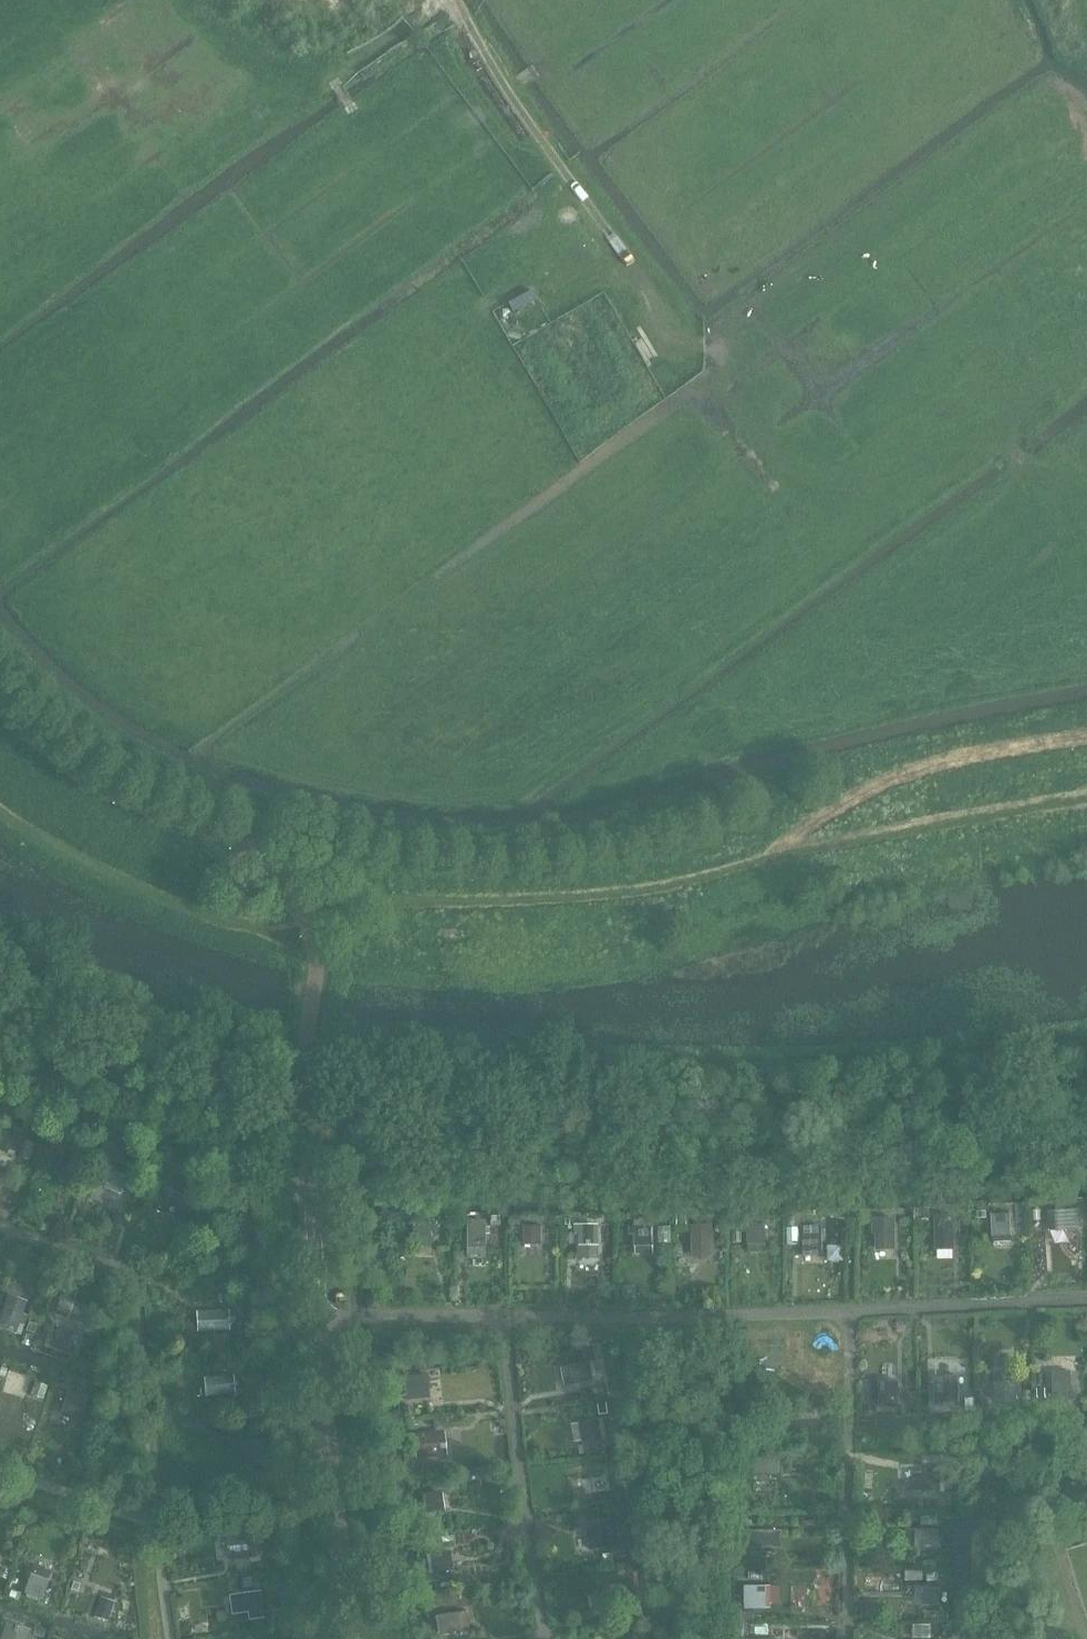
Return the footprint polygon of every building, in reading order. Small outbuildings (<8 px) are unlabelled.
[(0,1139),(0,1162),(14,1165),(21,1134),(2,1130),(0,1139)] [(72,1189),(84,1155),(50,1143),(38,1177),(72,1189)] [(111,1167),(104,1185),(124,1193),(131,1174),(111,1167)] [(165,1186),(157,1209),(175,1215),(183,1192),(165,1186)] [(816,1210),(815,1238),(827,1239),(827,1250),(844,1250),(844,1211),(816,1210)] [(993,1212),(993,1239),(1010,1238),(1009,1212),(993,1212)] [(905,1219),(877,1219),(878,1254),(906,1253),(905,1219)] [(1051,1219),(1049,1237),(1069,1238),(1070,1220),(1051,1219)] [(652,1220),(635,1220),(636,1250),(652,1250),(652,1220)] [(938,1222),(938,1245),(957,1244),(956,1222),(938,1222)] [(468,1223),(469,1256),(487,1255),(487,1223),(468,1223)] [(525,1224),(524,1243),(542,1244),(542,1225),(525,1224)] [(713,1224),(693,1224),(693,1255),(713,1255),(713,1224)] [(436,1257),(435,1226),(405,1227),(406,1258),(436,1257)] [(579,1226),(579,1243),(604,1243),(604,1226),(579,1226)] [(777,1260),(777,1226),(744,1226),(744,1260),(777,1260)] [(671,1227),(661,1227),(661,1242),(671,1242),(671,1227)] [(35,1306),(4,1297),(0,1312),(0,1327),(26,1335),(35,1306)] [(227,1308),(202,1311),(206,1350),(231,1347),(227,1308)] [(73,1350),(76,1328),(58,1326),(55,1347),(73,1350)] [(564,1366),(567,1382),(595,1377),(592,1361),(564,1366)] [(1017,1395),(1017,1367),(993,1366),(992,1395),(1017,1395)] [(1072,1370),(1052,1371),(1053,1390),(1074,1389),(1072,1370)] [(238,1393),(236,1372),(207,1376),(209,1397),(238,1393)] [(406,1374),(408,1398),(433,1396),(430,1372),(406,1374)] [(880,1373),(879,1397),(899,1397),(900,1373),(880,1373)] [(938,1375),(937,1399),(959,1400),(959,1376),(938,1375)] [(82,1421),(91,1397),(71,1389),(61,1413),(82,1421)] [(581,1421),(583,1436),(604,1433),(601,1418),(581,1421)] [(445,1432),(416,1433),(417,1454),(446,1452),(445,1432)] [(789,1456),(760,1456),(760,1483),(789,1483),(789,1456)] [(941,1469),(911,1470),(912,1486),(941,1486),(941,1469)] [(454,1520),(449,1484),(419,1489),(424,1525),(454,1520)] [(590,1531),(593,1547),(618,1543),(615,1527),(590,1531)] [(781,1529),(757,1529),(757,1545),(781,1545),(781,1529)] [(941,1530),(914,1529),(914,1544),(940,1544),(941,1530)] [(258,1533),(228,1533),(228,1572),(258,1572),(258,1533)] [(943,1560),(910,1561),(911,1605),(944,1605),(943,1560)] [(629,1612),(623,1570),(594,1575),(599,1616),(629,1612)] [(747,1607),(770,1608),(770,1600),(782,1600),(782,1585),(748,1584),(747,1607)] [(118,1601),(89,1590),(75,1625),(104,1636),(118,1601)] [(243,1593),(243,1609),(258,1609),(258,1592),(243,1593)] [(439,1615),(443,1633),(472,1627),(468,1608),(439,1615)] [(3,1638),(30,1638),(33,1627),(8,1620),(3,1638)]
